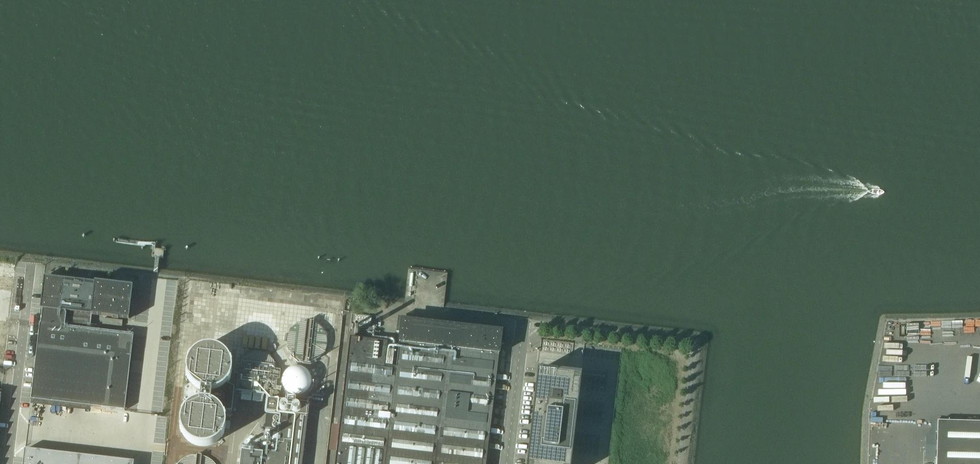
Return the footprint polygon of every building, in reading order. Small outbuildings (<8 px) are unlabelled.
[(163,276),(155,381),(175,383),(184,278),(163,276)] [(35,363),(31,399),(90,406),(124,410),(133,335),(94,330),(94,329),(88,328),(88,327),(89,322),(90,318),(90,315),(90,314),(93,314),(128,318),(129,312),(130,308),(132,288),(116,286),(116,285),(96,283),(96,284),(45,278),(43,289),(39,323),(35,358),(35,363)] [(317,294),(316,308),(341,311),(342,297),(317,294)] [(264,343),(267,306),(199,300),(196,323),(229,326),(228,340),(264,343)] [(371,317),(354,315),(354,323),(355,323),(358,328),(365,329),(369,324),(370,324),(371,317)] [(335,463),(486,463),(493,402),(495,388),(500,345),(504,346),(505,330),(398,318),(396,333),(400,334),(397,361),(385,359),(387,341),(350,337),(335,463)] [(577,407),(580,379),(581,376),(537,371),(536,374),(533,402),(526,463),(570,463),(577,407)] [(232,411),(235,388),(227,385),(226,386),(224,388),(222,390),(220,391),(218,392),(216,393),(213,393),(211,393),(208,393),(206,393),(204,393),(201,392),(199,391),(197,390),(195,388),(193,387),(192,385),(191,383),(184,388),(183,400),(189,407),(190,406),(192,405),(194,404),(196,403),(198,403),(200,403),(202,402),(204,402),(206,403),(208,403),(210,404),(212,405),(213,406),(215,407),(217,408),(218,409),(219,411),(221,412),(232,411)] [(241,399),(251,400),(252,393),(241,392),(241,399)] [(252,401),(262,402),(263,394),(253,393),(252,401)] [(309,405),(309,404),(268,400),(266,412),(264,429),(280,431),(277,454),(241,450),(239,463),(302,463),(309,405)] [(937,421),(936,463),(979,463),(979,422),(937,421)] [(23,463),(133,463),(134,462),(25,449),(23,463)]
